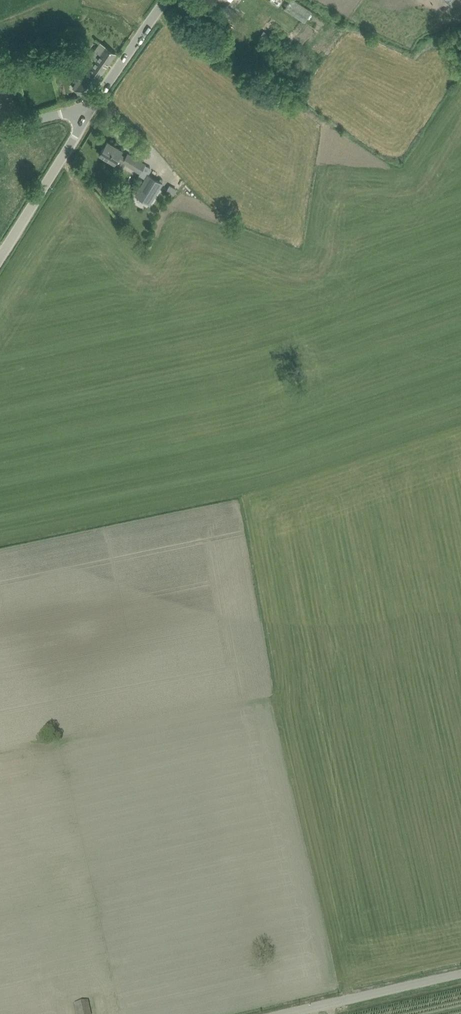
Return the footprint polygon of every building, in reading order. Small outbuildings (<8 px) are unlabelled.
[(284,8),(305,22),(312,11),(295,0),(290,0),(284,8)] [(221,12),(233,21),(239,15),(226,5),(221,12)] [(264,31),(260,36),(266,40),(270,35),(264,31)] [(13,51),(15,59),(39,53),(37,45),(13,51)] [(79,78),(79,79),(73,88),(83,95),(92,82),(94,84),(116,53),(106,46),(82,80),(79,78)] [(108,141),(100,154),(109,159),(116,163),(118,159),(123,161),(123,162),(140,173),(146,164),(128,153),(126,156),(121,154),(123,150),(116,146),(108,141)] [(145,178),(135,194),(150,203),(151,203),(163,182),(148,173),(145,178)] [(115,201),(121,205),(125,197),(119,193),(115,201)] [(75,1010),(76,1013),(90,1013),(87,1002),(74,1005),(75,1010)]
